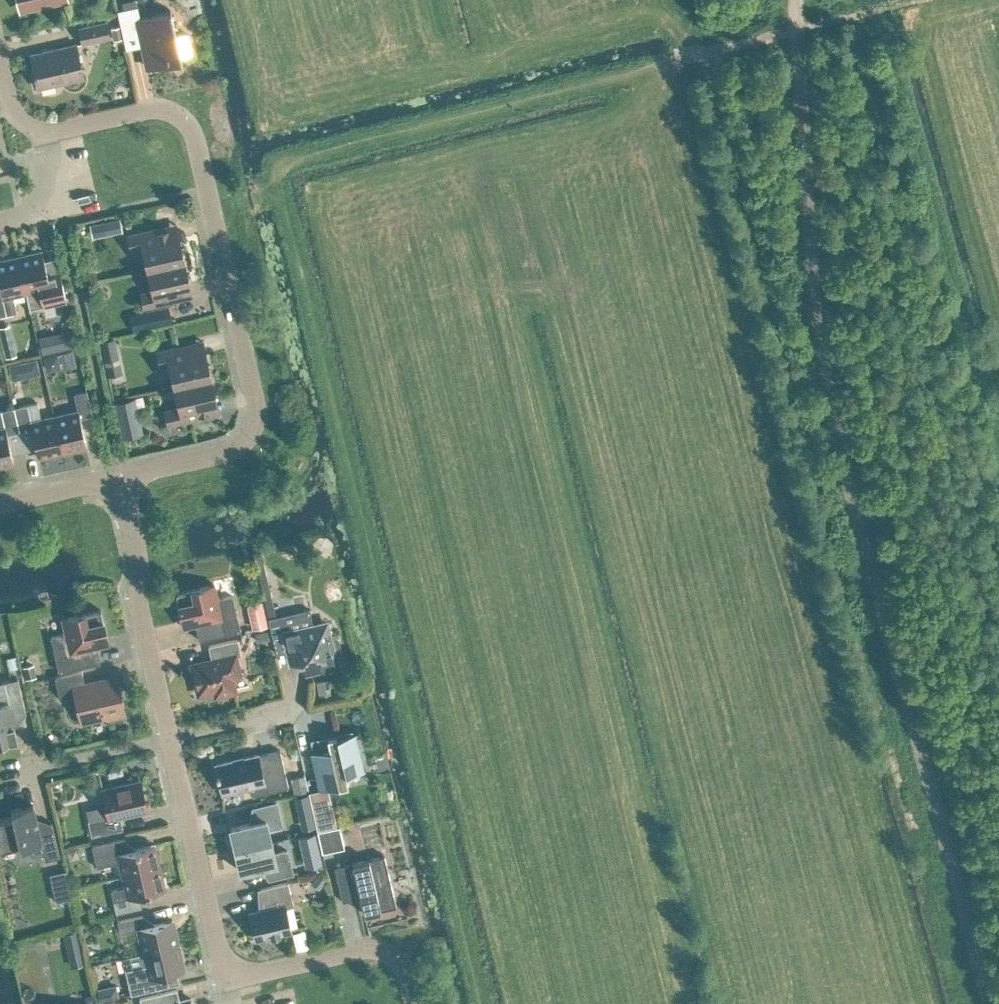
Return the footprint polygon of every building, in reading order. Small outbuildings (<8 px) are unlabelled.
[(140,16),(137,4),(117,8),(125,47),(140,44),(145,64),(148,66),(168,61),(167,58),(179,55),(180,60),(181,60),(180,54),(192,52),(187,32),(176,35),(170,8),(169,8),(169,10),(140,16)] [(81,41),(109,35),(105,19),(78,25),(81,41)] [(37,86),(83,75),(75,42),(29,53),(37,86)] [(122,229),(119,216),(101,220),(104,233),(122,229)] [(147,266),(183,258),(175,222),(127,233),(130,247),(142,244),(147,266)] [(43,261),(40,249),(16,254),(25,290),(28,307),(65,298),(56,258),(43,261)] [(25,290),(16,254),(0,258),(0,313),(15,310),(11,293),(25,290)] [(183,258),(147,266),(152,288),(140,291),(143,305),(192,294),(183,258)] [(171,302),(134,314),(138,327),(175,316),(171,302)] [(41,332),(45,349),(78,341),(75,324),(41,332)] [(103,355),(118,352),(115,336),(100,338),(103,355)] [(173,383),(210,375),(202,339),(156,349),(160,363),(168,361),(173,383)] [(50,367),(80,360),(75,343),(46,350),(50,367)] [(39,352),(11,359),(15,375),(43,368),(39,352)] [(210,375),(173,383),(178,405),(164,409),(167,422),(218,411),(210,375)] [(53,414),(61,450),(85,444),(79,415),(91,413),(85,389),(73,392),(77,409),(53,414)] [(144,394),(135,395),(137,404),(146,402),(144,394)] [(122,435),(143,431),(137,404),(135,395),(114,400),(122,435)] [(53,414),(41,417),(37,400),(13,405),(18,429),(30,427),(37,455),(61,450),(53,414)] [(18,429),(13,405),(0,408),(0,463),(12,461),(6,432),(18,429)] [(217,596),(213,582),(175,591),(183,625),(195,622),(198,638),(239,628),(231,593),(217,596)] [(309,606),(267,616),(276,652),(287,650),(289,660),(302,658),(305,670),(335,663),(332,648),(337,647),(339,644),(337,636),(334,634),(331,618),(313,622),(309,606)] [(58,669),(99,660),(96,644),(108,642),(100,608),(61,616),(64,631),(50,634),(58,669)] [(234,688),(231,674),(238,672),(234,654),(240,653),(237,637),(207,643),(211,658),(191,663),(198,691),(214,688),(215,692),(234,688)] [(24,678),(35,676),(32,664),(22,666),(24,678)] [(84,683),(81,668),(54,675),(58,694),(74,691),(77,705),(75,706),(78,721),(93,717),(93,715),(106,712),(107,717),(124,713),(115,674),(114,676),(84,683)] [(11,715),(25,712),(17,677),(0,680),(0,741),(17,737),(16,736),(11,715)] [(352,731),(351,728),(310,738),(312,749),(309,750),(317,788),(308,790),(316,827),(336,823),(327,785),(337,783),(338,785),(346,783),(344,772),(364,768),(355,730),(352,731)] [(287,785),(279,748),(257,753),(257,752),(214,762),(221,792),(249,785),(251,793),(287,785)] [(91,833),(122,826),(119,814),(146,808),(139,778),(101,787),(107,814),(87,818),(91,833)] [(230,848),(270,838),(267,826),(281,823),(275,801),(252,806),(255,819),(229,825),(232,838),(228,839),(230,848)] [(32,803),(10,808),(12,814),(0,817),(0,841),(1,846),(18,842),(19,847),(21,847),(32,853),(42,851),(44,858),(59,854),(51,820),(37,823),(32,803)] [(321,850),(344,845),(339,823),(316,828),(321,850)] [(305,864),(321,860),(314,830),(297,834),(305,864)] [(121,873),(159,864),(154,842),(126,848),(124,836),(91,844),(96,865),(118,860),(121,873)] [(270,838),(230,848),(232,857),(236,856),(239,869),(265,863),(268,876),(291,871),(286,848),(273,851),(270,838)] [(395,904),(383,853),(351,861),(353,868),(349,869),(347,861),(333,865),(341,899),(355,896),(354,892),(358,891),(363,911),(395,904)] [(159,864),(121,873),(124,885),(110,888),(115,911),(140,905),(137,893),(164,887),(159,864)] [(70,866),(55,867),(56,895),(72,894),(70,866)] [(319,888),(327,878),(318,871),(310,881),(319,888)] [(255,937),(290,928),(284,904),(292,903),(287,880),(257,887),(262,907),(249,911),(255,937)] [(142,951),(177,942),(172,918),(155,922),(142,913),(117,919),(119,930),(136,926),(142,951)] [(177,942),(142,951),(145,963),(124,968),(130,992),(158,985),(179,981),(176,968),(183,966),(177,942)] [(111,997),(109,984),(96,986),(99,999),(111,997)] [(176,987),(139,995),(141,1003),(192,1003),(190,996),(179,999),(176,987)]
